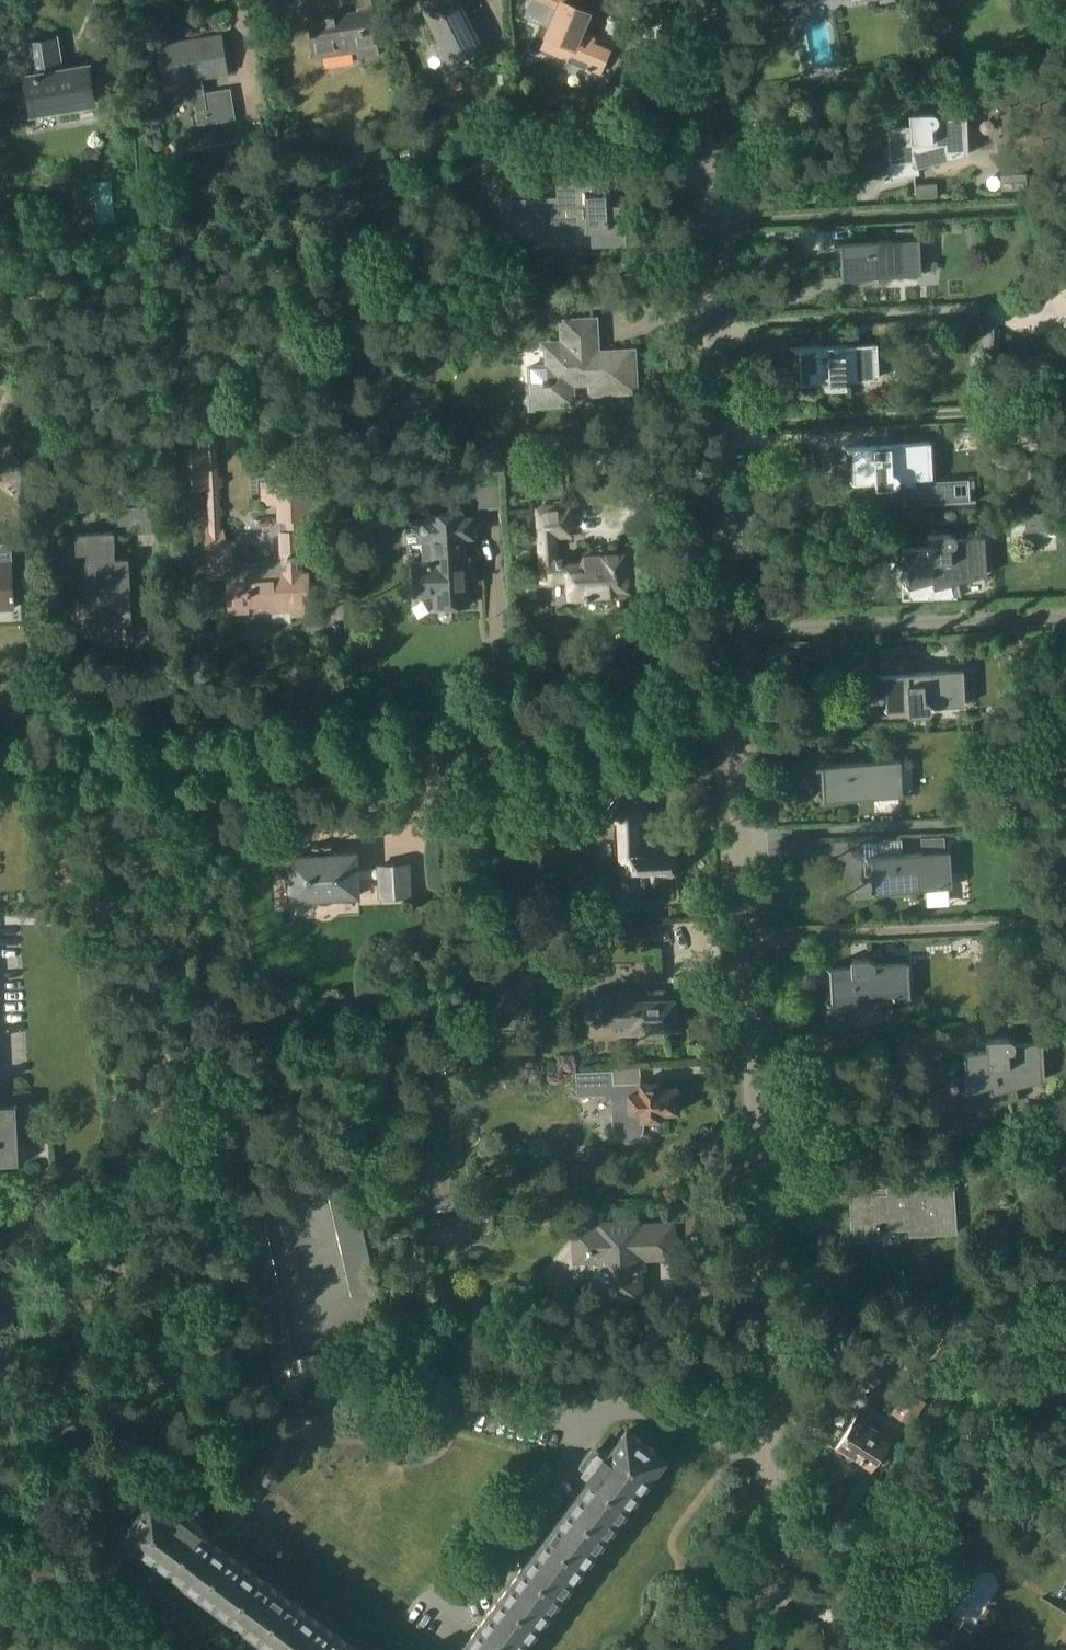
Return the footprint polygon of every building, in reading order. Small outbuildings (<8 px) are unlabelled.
[(358,10),(309,18),(315,58),(357,51),(358,57),(381,54),(374,8),(373,8),(372,0),(356,0),(358,10)] [(443,45),(441,46),(450,63),(483,47),(459,0),(423,0),(425,11),(443,45)] [(546,36),(541,47),(601,72),(610,50),(593,42),(595,38),(582,32),(592,10),(583,6),(585,0),(534,0),(555,9),(543,35),(546,36)] [(181,96),(194,93),(195,93),(200,124),(237,117),(232,87),(205,92),(203,78),(228,74),(222,33),(157,44),(163,84),(179,82),(181,96)] [(33,72),(26,73),(32,111),(60,106),(61,111),(77,108),(77,104),(95,101),(89,63),(61,68),(57,37),(28,42),(33,72)] [(962,118),(964,117),(964,116),(939,117),(939,116),(938,114),(937,113),(935,111),(934,111),(932,111),(932,110),(910,111),(911,122),(891,123),(892,146),(884,147),(890,177),(885,178),(886,181),(920,173),(919,165),(966,154),(966,153),(963,153),(962,118)] [(773,119),(753,120),(754,132),(774,131),(773,119)] [(535,239),(535,236),(592,233),(593,245),(627,243),(625,203),(619,203),(618,177),(584,179),(584,181),(556,183),(557,196),(511,198),(512,212),(509,212),(511,240),(535,239)] [(915,185),(917,200),(937,198),(936,183),(915,185)] [(837,244),(838,261),(845,260),(846,277),(890,275),(919,273),(919,271),(917,272),(915,240),(917,240),(917,238),(914,238),(914,228),(897,228),(898,239),(833,242),(833,245),(837,244)] [(544,379),(544,380),(531,380),(533,406),(574,403),(573,389),(591,388),(591,393),(637,391),(635,349),(598,351),(597,317),(565,319),(566,338),(544,339),(547,378),(544,379)] [(795,365),(803,365),(803,382),(823,381),(824,382),(824,383),(825,384),(826,385),(828,386),(830,386),(830,387),(848,386),(848,379),(876,378),(876,376),(874,376),(872,344),(875,344),(874,342),(790,347),(790,349),(794,349),(795,365)] [(889,437),(888,426),(872,426),(873,438),(889,437)] [(218,431),(176,433),(179,489),(208,488),(210,526),(206,526),(209,579),(228,578),(229,606),(290,603),(290,615),(311,614),(309,570),(304,570),(303,547),(309,547),(307,518),(320,517),(318,479),(261,482),(262,506),(278,505),(279,521),(284,521),(285,531),(279,531),(280,554),(275,555),(269,561),(243,562),(237,541),(234,541),(228,541),(224,525),(223,525),(218,431)] [(900,482),(900,481),(900,480),(901,479),(905,478),(907,505),(972,502),(971,479),(924,481),(924,477),(930,477),(930,475),(928,476),(926,444),(928,444),(928,442),(844,446),(844,449),(847,449),(848,465),(856,465),(857,481),(876,480),(877,487),(894,486),(894,485),(896,485),(897,484),(898,483),(899,483),(900,482)] [(119,534),(162,532),(161,505),(118,507),(119,534)] [(538,508),(542,581),(568,579),(569,599),(590,598),(589,593),(634,591),(632,553),(586,556),(586,562),(557,564),(556,536),(572,535),(571,506),(538,508)] [(1027,530),(1058,528),(1057,510),(1026,512),(1027,530)] [(414,560),(416,595),(435,594),(436,606),(468,605),(465,539),(476,538),(475,514),(466,515),(466,512),(429,514),(429,517),(418,517),(419,541),(422,541),(423,560),(414,560)] [(80,623),(85,623),(90,623),(91,641),(111,640),(111,636),(128,635),(126,600),(132,599),(130,557),(116,557),(115,530),(76,532),(77,553),(87,552),(87,559),(86,559),(89,602),(79,603),(80,623)] [(910,597),(903,597),(903,599),(958,597),(958,595),(956,595),(953,583),(985,575),(985,573),(983,573),(980,538),(982,538),(982,536),(958,538),(958,537),(957,536),(957,535),(956,534),(955,533),(954,533),(953,532),(952,532),(951,532),(951,531),(929,533),(929,544),(910,545),(911,567),(903,569),(907,584),(903,585),(904,587),(907,586),(910,597)] [(15,607),(12,558),(0,558),(0,608),(15,607)] [(959,671),(961,671),(961,669),(916,672),(916,656),(880,658),(881,673),(877,673),(877,676),(881,675),(881,692),(889,692),(890,708),(909,708),(909,714),(927,713),(928,712),(930,712),(932,710),(932,709),(933,708),(933,707),(933,706),(963,705),(963,703),(961,703),(959,671)] [(815,766),(816,783),(826,782),(827,799),(876,797),(876,796),(900,795),(900,794),(898,794),(896,762),(898,762),(898,760),(811,764),(811,767),(815,766)] [(623,886),(624,887),(626,889),(629,890),(631,889),(633,887),(634,886),(635,883),(634,875),(672,875),(674,847),(664,845),(657,844),(650,841),(644,835),(642,829),(640,824),(647,821),(649,819),(650,815),(648,808),(644,801),(639,797),(634,796),(628,795),(623,796),(617,798),(613,802),(610,806),(607,813),(607,818),(608,822),(610,824),(612,826),(621,831),(623,886)] [(945,836),(921,837),(922,853),(923,853),(946,851),(945,836)] [(313,846),(313,847),(315,847),(314,854),(288,855),(290,901),(315,899),(316,901),(320,902),(324,903),(328,903),(332,901),(334,900),(336,898),(362,897),(361,877),(378,876),(379,897),(411,896),(409,863),(379,865),(379,867),(358,868),(357,852),(333,853),(331,847),(332,846),(332,845),(326,846),(324,845),(323,845),(321,846),(319,846),(313,846)] [(922,853),(863,856),(864,859),(867,858),(868,875),(876,874),(877,891),(926,888),(949,886),(949,885),(948,885),(946,853),(948,853),(947,851),(946,851),(923,853),(922,853)] [(650,942),(650,946),(673,945),(672,910),(632,912),(632,908),(616,909),(616,912),(613,912),(614,930),(625,930),(625,935),(639,934),(639,943),(650,942)] [(904,964),(906,964),(906,962),(876,964),(876,963),(876,962),(875,961),(875,960),(873,959),(871,958),(869,958),(852,959),(852,965),(833,966),(834,983),(826,983),(828,1000),(823,1000),(824,1002),(854,1000),(855,1005),(873,1004),(873,1000),(908,998),(908,996),(906,996),(904,964)] [(633,1021),(633,1027),(645,1027),(645,1036),(664,1035),(664,1026),(676,1026),(675,1000),(661,1000),(660,990),(632,990),(595,992),(596,1022),(633,1021)] [(516,991),(476,993),(477,1012),(517,1010),(516,991)] [(1038,1043),(1040,1043),(1040,1041),(1016,1042),(1016,1041),(1015,1040),(1015,1039),(1014,1039),(1012,1037),(1010,1037),(1009,1037),(1009,1036),(987,1037),(987,1048),(967,1050),(969,1072),(956,1075),(965,1111),(1020,1099),(1017,1086),(1043,1080),(1042,1078),(1040,1078),(1038,1043)] [(642,1131),(643,1128),(643,1126),(643,1124),(643,1119),(662,1119),(662,1112),(680,1111),(680,1105),(683,1105),(683,1093),(679,1093),(679,1087),(661,1087),(661,1081),(615,1082),(614,1069),(577,1070),(578,1095),(614,1093),(615,1125),(615,1127),(616,1130),(617,1132),(618,1134),(620,1135),(622,1137),(624,1138),(626,1138),(629,1139),(631,1138),(633,1138),(636,1137),(638,1136),(639,1134),(641,1133),(642,1131)] [(21,1162),(18,1102),(0,1103),(0,1163),(21,1162)] [(888,1185),(888,1193),(851,1196),(854,1240),(880,1238),(881,1231),(909,1228),(910,1235),(958,1232),(954,1181),(955,1181),(954,1165),(927,1166),(928,1183),(888,1185)] [(352,1295),(376,1289),(352,1181),(328,1187),(352,1295)] [(262,1201),(238,1206),(269,1357),(275,1387),(329,1376),(324,1352),(295,1358),(262,1201)] [(428,1241),(473,1238),(472,1216),(427,1219),(428,1241)] [(571,1224),(573,1263),(599,1262),(601,1299),(641,1297),(639,1256),(674,1254),(673,1224),(638,1225),(638,1221),(571,1224)] [(843,1460),(856,1468),(860,1463),(871,1470),(893,1434),(858,1412),(835,1447),(846,1454),(843,1460)] [(664,1455),(625,1426),(607,1449),(604,1447),(587,1471),(589,1473),(455,1649),(517,1649),(664,1455)] [(126,1531),(284,1649),(365,1649),(203,1528),(204,1526),(181,1508),(179,1510),(155,1492),(126,1531)] [(237,1513),(222,1502),(212,1516),(227,1527),(237,1513)] [(977,1528),(957,1559),(974,1569),(993,1538),(977,1528)] [(876,1641),(870,1649),(891,1649),(876,1641)]
